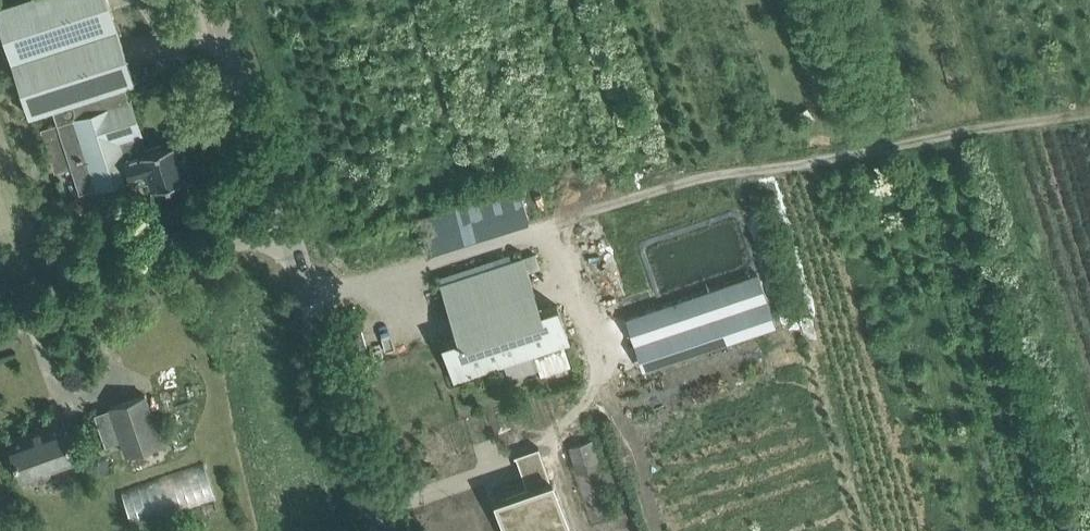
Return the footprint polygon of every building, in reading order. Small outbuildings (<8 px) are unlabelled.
[(169,182),(171,187),(191,180),(184,158),(178,160),(173,143),(148,151),(131,99),(130,100),(125,84),(135,81),(109,0),(16,0),(0,5),(0,26),(29,115),(51,108),(56,124),(39,129),(53,172),(72,166),(80,192),(132,176),(132,174),(148,170),(152,186),(166,182),(166,183),(169,182)] [(518,187),(419,219),(428,249),(528,217),(518,187)] [(734,193),(566,237),(575,273),(743,229),(734,193)] [(579,279),(589,316),(758,271),(748,235),(579,279)] [(539,311),(526,270),(538,267),(535,254),(522,257),(461,276),(441,283),(459,337),(442,343),(454,380),(475,373),(569,342),(557,305),(539,311)] [(618,388),(627,418),(752,383),(743,352),(618,388)] [(554,396),(556,406),(568,403),(565,393),(554,396)] [(110,406),(111,407),(122,440),(127,455),(162,443),(145,394),(110,406)] [(22,480),(78,460),(64,421),(8,440),(11,450),(5,452),(12,472),(19,470),(22,480)] [(575,473),(600,466),(593,441),(568,448),(575,473)] [(554,455),(518,466),(537,530),(576,530),(554,455)] [(131,519),(216,498),(208,468),(123,490),(131,519)]
